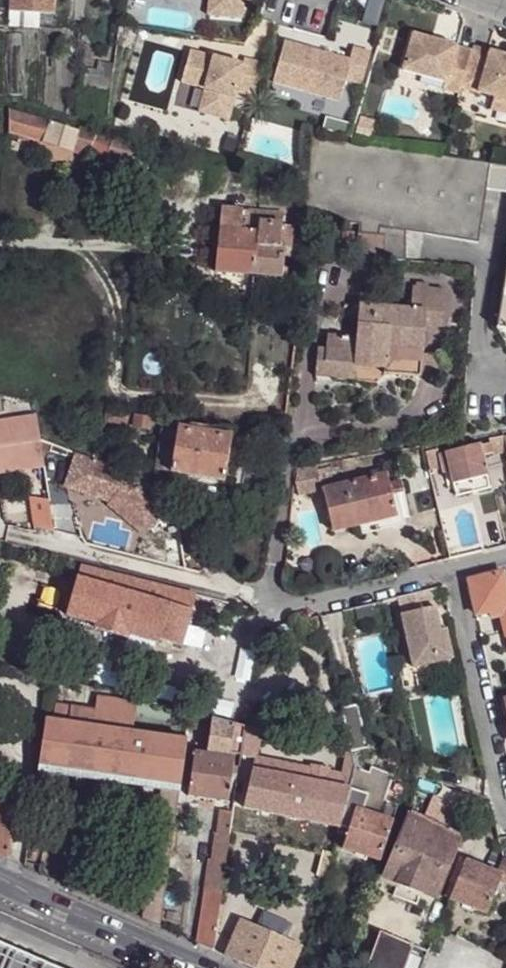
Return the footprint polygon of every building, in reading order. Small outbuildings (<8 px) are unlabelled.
[(9,11),(52,15),(53,0),(9,0),(9,11)] [(211,15),(246,18),(247,0),(212,0),(211,15)] [(288,29),(284,41),(324,52),(327,40),(288,29)] [(472,52),(413,35),(403,70),(445,82),(444,89),(460,94),(461,88),(472,52)] [(366,86),(375,54),(358,50),(355,61),(289,43),(277,84),(344,102),(350,81),(366,86)] [(473,47),(472,52),(461,88),(494,97),(505,100),(505,56),(473,47)] [(207,55),(191,51),(182,83),(206,89),(199,113),(229,121),(237,92),(253,97),(263,65),(244,59),(243,65),(214,57),(212,63),(206,61),(207,55)] [(109,91),(111,78),(83,74),(81,87),(109,91)] [(494,97),(491,109),(505,114),(505,100),(494,97)] [(7,133),(43,143),(49,122),(8,111),(7,133)] [(43,143),(71,152),(73,148),(77,130),(49,122),(43,143)] [(77,130),(73,148),(152,171),(156,155),(113,142),(113,139),(78,129),(77,130)] [(308,135),(305,186),(303,200),(302,219),(362,224),(361,235),(386,236),(386,255),(404,257),(408,232),(479,244),(487,188),(505,191),(505,168),(490,166),(491,163),(457,158),(308,135)] [(282,277),(290,277),(294,248),(279,246),(281,224),(282,214),(241,211),(241,209),(219,208),(214,272),(282,278),(282,277)] [(281,224),(279,246),(294,248),(295,248),(297,226),(281,224)] [(323,243),(335,246),(338,230),(327,228),(323,243)] [(340,249),(351,250),(353,235),(341,234),(340,249)] [(383,240),(358,238),(356,259),(380,262),(383,240)] [(498,329),(505,330),(505,279),(498,329)] [(315,379),(354,382),(355,369),(383,372),(383,376),(419,379),(422,357),(424,329),(441,329),(445,292),(428,289),(415,289),(412,288),(410,310),(358,306),(354,338),(328,336),(326,351),(317,350),(315,379)] [(422,357),(419,379),(437,381),(439,358),(422,357)] [(106,413),(104,425),(126,428),(129,429),(131,417),(106,413)] [(48,469),(42,417),(0,421),(0,473),(48,469)] [(156,434),(158,421),(137,417),(135,431),(156,434)] [(223,482),(231,431),(189,425),(177,423),(176,433),(170,474),(223,482)] [(155,471),(170,474),(176,433),(160,431),(155,471)] [(505,448),(505,444),(504,438),(503,435),(490,439),(491,444),(493,451),(505,448)] [(453,484),(487,475),(483,456),(480,447),(480,446),(446,453),(449,464),(453,484)] [(493,451),(493,453),(496,466),(505,464),(505,448),(493,451)] [(440,455),(442,466),(449,464),(446,453),(440,455)] [(163,511),(117,472),(102,463),(76,454),(64,486),(108,503),(107,505),(143,535),(163,511)] [(318,465),(298,469),(297,484),(300,497),(324,492),(324,489),(319,470),(318,465)] [(319,470),(324,489),(334,487),(329,468),(319,470)] [(324,492),(334,534),(360,527),(397,517),(389,486),(386,475),(334,487),(324,489),(324,492)] [(456,499),(490,492),(487,475),(453,484),(456,499)] [(401,483),(389,486),(397,517),(402,516),(405,527),(412,525),(409,514),(401,483)] [(51,501),(33,498),(37,526),(54,532),(51,501)] [(360,527),(362,537),(405,527),(402,516),(397,517),(360,527)] [(194,595),(81,568),(66,617),(95,626),(94,630),(125,639),(127,635),(157,643),(158,640),(180,646),(194,595)] [(476,614),(490,611),(503,608),(505,608),(505,588),(503,573),(469,581),(476,614)] [(438,624),(430,590),(397,598),(413,667),(453,658),(446,627),(439,629),(433,630),(432,625),(438,624)] [(370,604),(354,608),(358,622),(373,618),(370,604)] [(503,608),(490,611),(491,617),(505,614),(503,608)] [(453,658),(413,667),(403,669),(408,687),(456,675),(453,658)] [(110,713),(132,717),(134,701),(96,695),(93,708),(98,710),(110,713)] [(53,724),(67,726),(69,706),(55,704),(53,724)] [(351,748),(352,752),(368,748),(358,705),(342,708),(351,748)] [(98,710),(93,708),(69,706),(67,726),(93,729),(130,733),(132,717),(110,713),(98,710)] [(208,732),(210,719),(191,713),(187,728),(208,732)] [(208,732),(202,754),(215,756),(216,751),(239,756),(243,728),(210,719),(208,732)] [(46,723),(40,766),(163,782),(178,784),(184,740),(130,733),(93,729),(67,726),(53,724),(46,723)] [(262,731),(243,728),(239,756),(252,758),(258,758),(262,731)] [(252,758),(250,769),(347,788),(353,769),(353,767),(352,752),(351,748),(348,748),(341,774),(332,772),(333,769),(311,765),(311,768),(258,758),(252,758)] [(187,795),(227,802),(234,759),(215,756),(202,754),(194,753),(187,795)] [(414,774),(427,779),(432,767),(415,761),(414,774)] [(353,767),(353,769),(347,788),(368,795),(369,791),(384,798),(391,775),(373,769),(372,775),(353,767)] [(347,788),(250,769),(242,807),(242,808),(338,827),(347,788)] [(142,921),(158,927),(178,784),(163,782),(142,921)] [(337,828),(348,829),(354,810),(362,813),(368,795),(347,788),(338,827),(337,828)] [(390,822),(395,805),(383,800),(384,798),(369,791),(368,795),(362,813),(390,822)] [(426,820),(460,837),(469,817),(434,800),(426,820)] [(6,861),(14,807),(0,804),(0,858),(6,861)] [(377,860),(390,822),(362,813),(354,810),(348,829),(346,834),(341,849),(377,860)] [(211,848),(226,850),(231,814),(217,811),(211,848)] [(410,812),(385,877),(398,883),(421,893),(435,899),(460,837),(426,820),(410,812)] [(211,848),(210,861),(224,862),(226,850),(211,848)] [(331,853),(323,851),(316,876),(324,878),(331,853)] [(200,904),(217,907),(224,862),(210,861),(206,860),(200,904)] [(504,861),(497,875),(501,878),(505,880),(505,862),(504,861)] [(486,914),(501,878),(497,875),(496,877),(465,864),(451,900),(486,914)] [(312,892),(320,894),(324,878),(316,876),(312,892)] [(415,906),(421,893),(398,883),(392,896),(415,906)] [(195,944),(210,951),(217,907),(200,904),(195,944)] [(224,958),(249,967),(290,967),(299,947),(241,920),(224,958)] [(428,954),(380,935),(367,967),(423,967),(428,954)] [(0,944),(0,967),(55,967),(0,944)]
